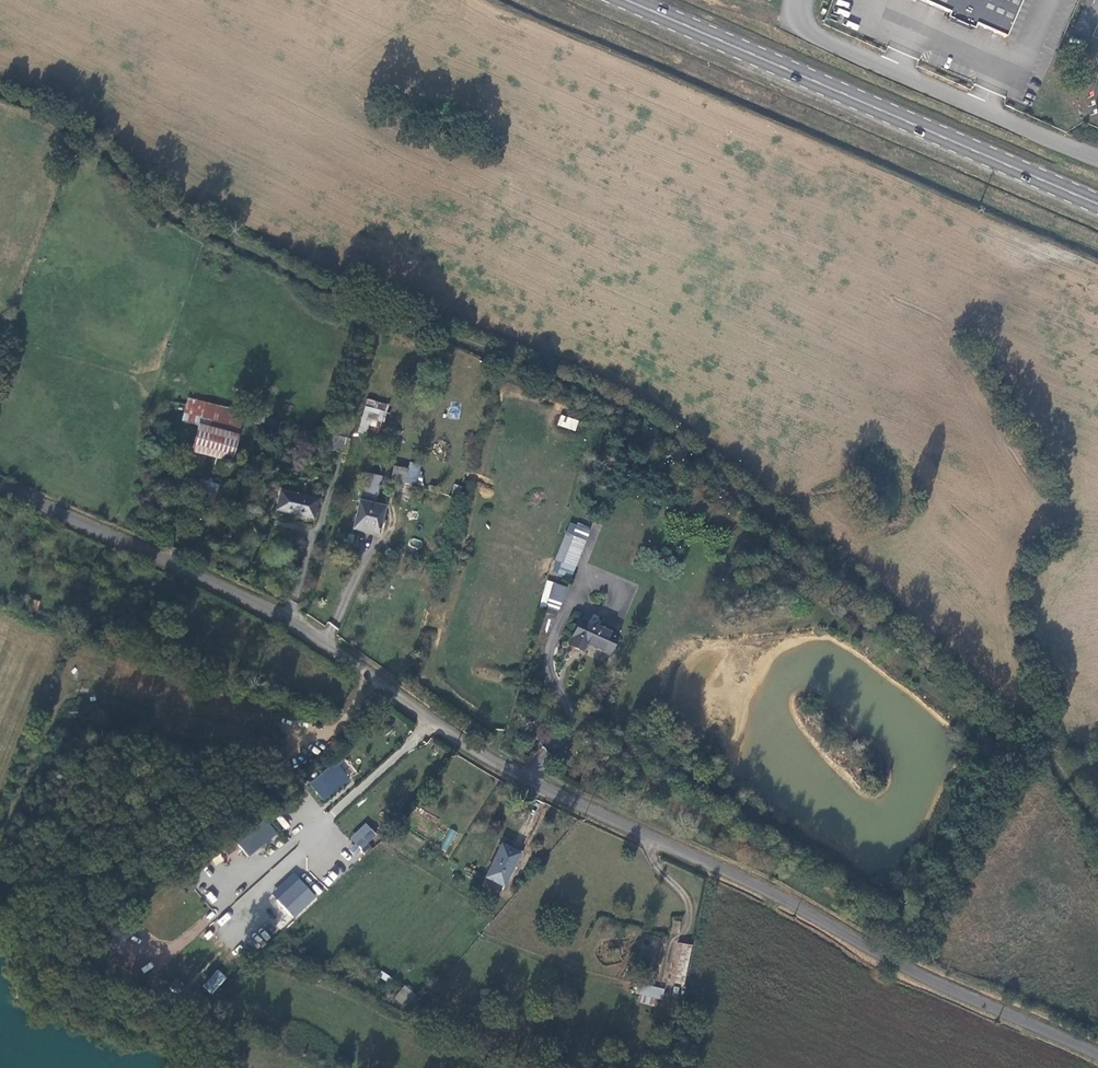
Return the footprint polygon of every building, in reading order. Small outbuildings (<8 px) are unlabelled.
[(948,13),(946,18),(973,30),(975,25),(1006,38),(1022,0),(919,0),(948,13)] [(246,416),(190,399),(184,418),(202,424),(193,455),(231,466),(245,420),(246,416)] [(364,400),(360,434),(383,436),(386,402),(364,400)] [(262,417),(247,412),(246,416),(245,420),(260,425),(262,417)] [(561,414),(558,425),(575,431),(579,420),(561,414)] [(327,453),(343,458),(348,440),(331,435),(327,453)] [(409,471),(406,484),(416,487),(422,466),(410,463),(408,470),(408,471),(409,471)] [(394,466),(390,479),(406,484),(409,471),(408,471),(408,470),(394,466)] [(360,489),(357,501),(374,505),(382,477),(370,474),(365,490),(360,489)] [(316,497),(281,488),(276,507),(309,516),(312,505),(314,506),(316,497)] [(374,505),(357,501),(350,530),(373,536),(381,507),(374,505)] [(571,523),(551,571),(565,577),(584,529),(571,523)] [(547,577),(537,609),(551,614),(563,583),(547,577)] [(613,634),(574,617),(562,644),(572,648),(575,640),(605,653),(613,634)] [(322,801),(350,781),(336,762),(309,782),(322,801)] [(250,829),(257,839),(267,830),(272,836),(277,832),(265,817),(250,829)] [(362,849),(377,834),(365,822),(350,837),(362,849)] [(510,844),(500,840),(485,872),(502,880),(515,852),(508,848),(510,844)] [(299,862),(270,889),(272,891),(301,864),(299,862)] [(321,885),(301,864),(272,891),(292,913),(321,885)] [(502,880),(485,872),(480,882),(497,890),(502,880)] [(670,978),(683,980),(691,941),(678,939),(670,978)] [(203,986),(211,994),(226,977),(217,969),(203,986)] [(404,981),(395,993),(406,1002),(415,991),(404,981)] [(642,985),(640,1003),(652,1004),(652,998),(663,999),(664,987),(642,985)]
